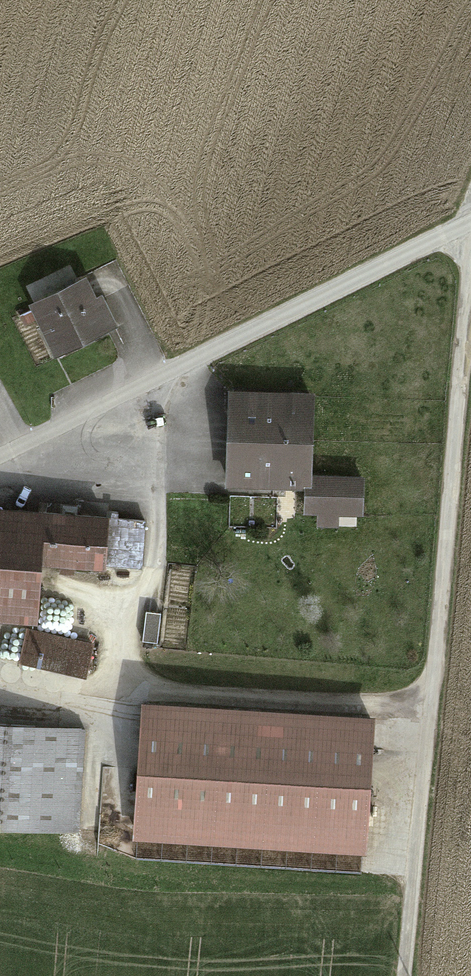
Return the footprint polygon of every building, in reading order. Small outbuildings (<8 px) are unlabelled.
[(84,285),(33,310),(56,358),(115,330),(99,298),(92,301),(84,285)] [(311,397),(231,396),(229,490),(309,492),(310,481),(311,397)] [(361,482),(310,481),(309,492),(309,515),(320,515),(320,527),(335,527),(336,515),(361,516),(361,482)] [(38,625),(41,569),(104,573),(105,565),(108,520),(0,513),(0,622),(38,625)] [(108,520),(105,565),(138,567),(141,522),(108,520)] [(147,610),(144,643),(161,645),(164,612),(147,610)] [(30,631),(22,662),(86,679),(95,648),(30,631)] [(381,716),(146,702),(136,858),(371,873),(381,716)] [(0,728),(0,830),(78,835),(84,732),(0,728)]
